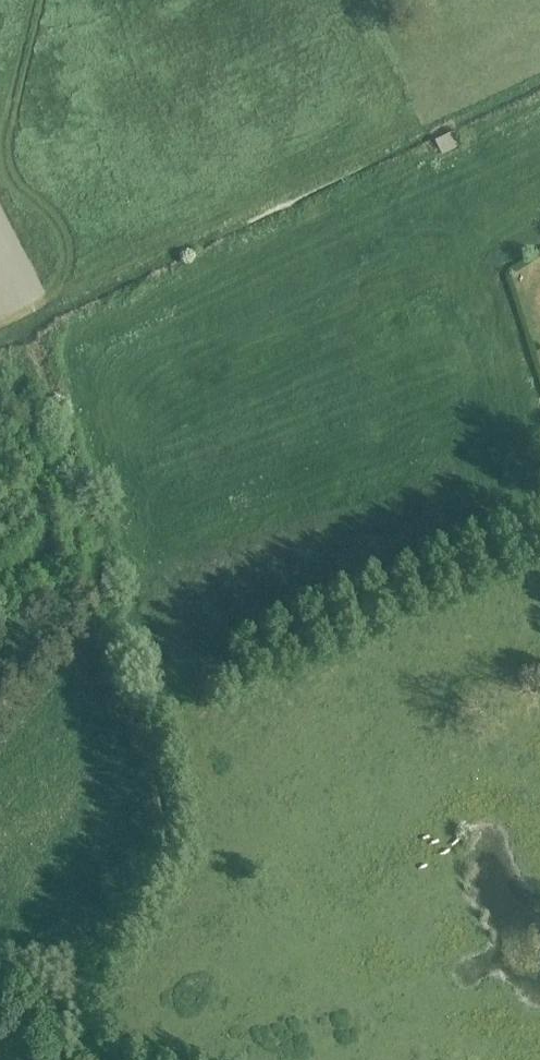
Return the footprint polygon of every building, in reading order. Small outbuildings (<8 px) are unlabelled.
[(456,132),(435,142),(442,157),(463,147),(456,132)]
